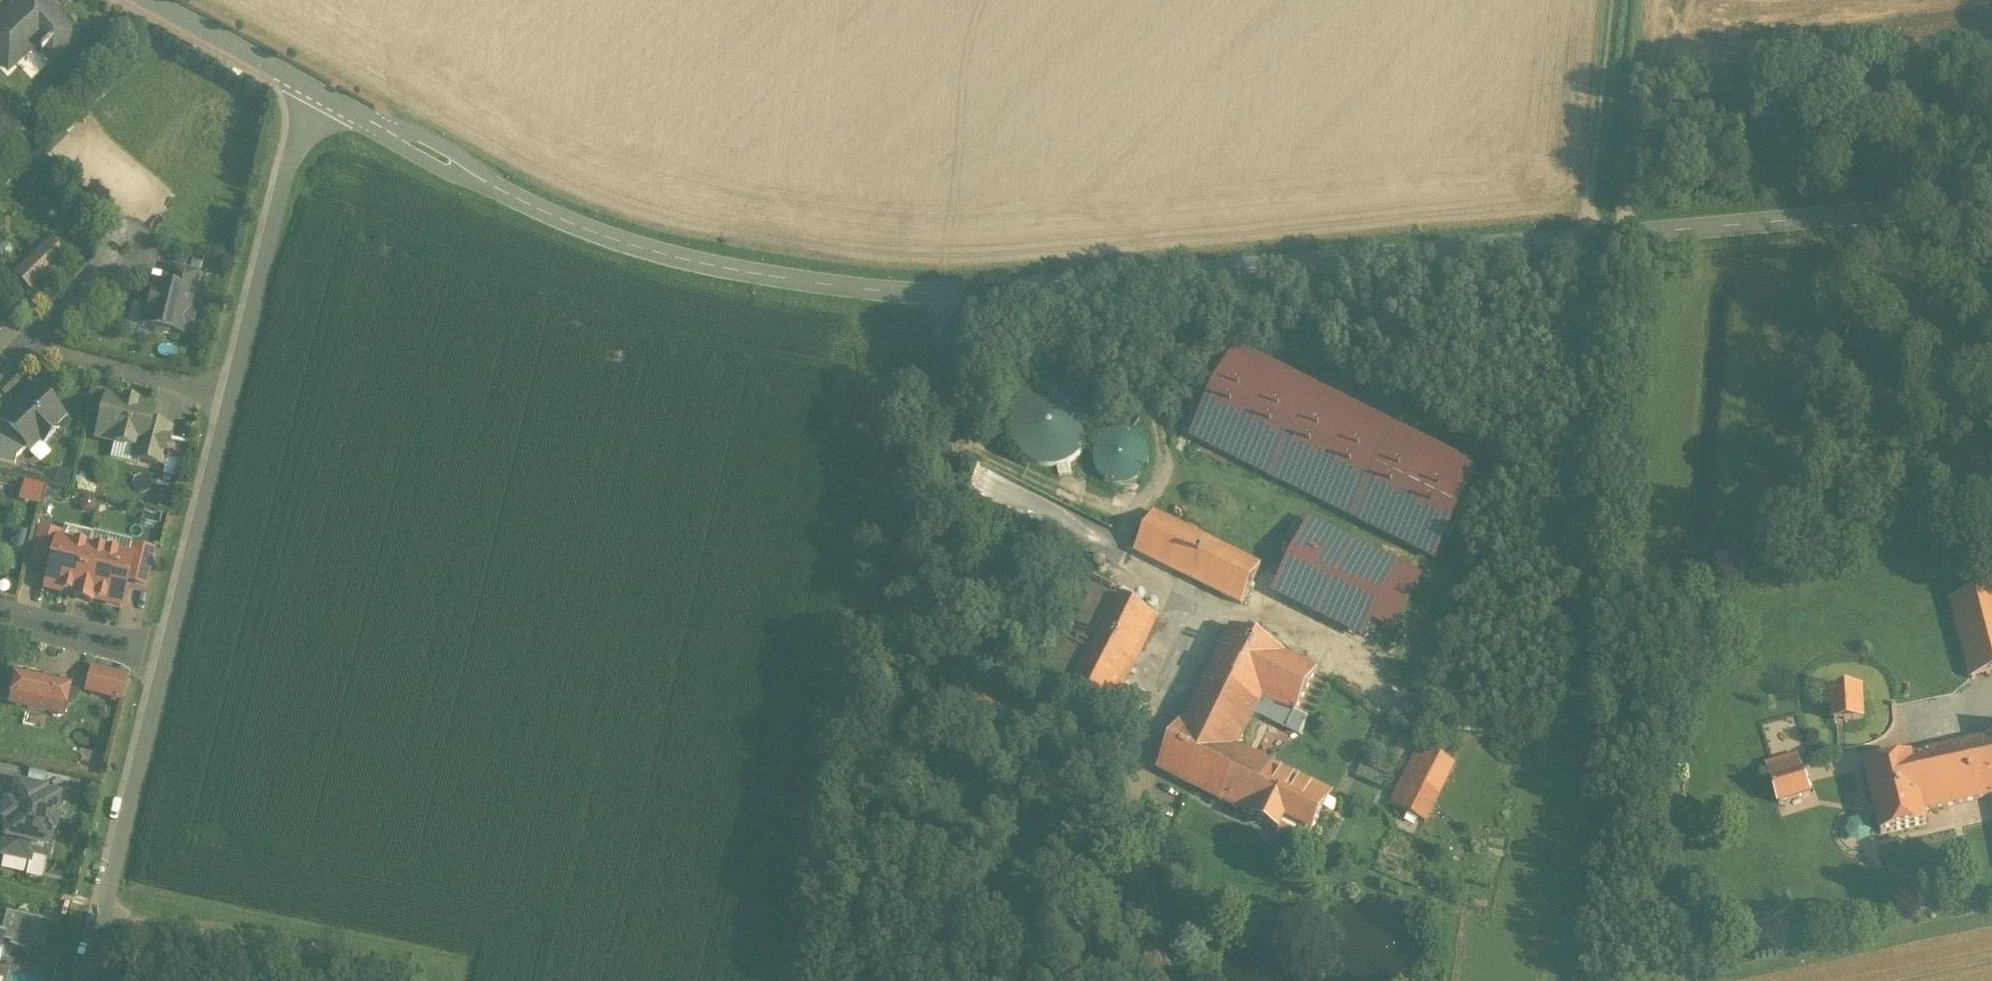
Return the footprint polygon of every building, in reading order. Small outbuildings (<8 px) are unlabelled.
[(0,23),(0,62),(7,70),(32,47),(27,41),(34,34),(44,46),(39,50),(41,53),(44,51),(51,59),(76,37),(56,14),(58,12),(48,2),(46,4),(42,0),(24,0),(0,23)] [(0,122),(0,160),(26,135),(7,115),(0,122)] [(49,243),(19,273),(35,289),(65,259),(49,243)] [(196,275),(174,270),(169,288),(169,289),(191,294),(196,275)] [(191,294),(169,289),(169,288),(152,284),(142,324),(154,327),(157,332),(163,334),(168,331),(181,334),(182,330),(184,331),(191,327),(193,318),(189,311),(187,310),(191,294)] [(1479,471),(1221,342),(1209,365),(1225,373),(1192,438),(1434,560),(1479,471)] [(1030,385),(1012,452),(1081,470),(1099,403),(1030,385)] [(34,390),(1,422),(4,425),(27,448),(29,451),(40,441),(43,444),(55,432),(52,429),(62,418),(34,390)] [(124,404),(106,399),(97,438),(114,442),(113,444),(132,449),(133,447),(137,448),(143,450),(149,426),(153,411),(135,406),(136,404),(124,402),(124,404)] [(4,425),(0,429),(0,463),(14,466),(16,459),(27,448),(4,425)] [(149,426),(143,450),(137,448),(134,460),(160,466),(168,431),(149,426)] [(1109,429),(1098,474),(1143,485),(1154,440),(1109,429)] [(29,480),(25,501),(45,505),(49,484),(29,480)] [(1261,569),(1154,515),(1135,553),(1242,607),(1261,569)] [(1400,568),(1309,524),(1273,595),(1363,640),(1400,568)] [(54,534),(39,531),(31,564),(45,567),(46,566),(50,567),(57,540),(58,540),(59,536),(53,535),(54,534)] [(58,540),(57,540),(50,567),(45,589),(74,595),(78,576),(81,577),(89,548),(58,540)] [(130,557),(89,548),(81,577),(78,576),(74,595),(73,599),(91,604),(92,600),(120,607),(126,580),(131,558),(130,557)] [(138,550),(132,548),(130,557),(131,558),(126,580),(131,581),(130,582),(144,585),(152,552),(138,549),(138,550)] [(1158,621),(1081,583),(1038,669),(1114,707),(1158,621)] [(1951,603),(1971,677),(1991,672),(1991,592),(1970,598),(1951,603)] [(1161,773),(1225,804),(1243,753),(1238,750),(1256,715),(1284,656),(1285,654),(1230,628),(1161,773)] [(1317,672),(1284,656),(1256,715),(1289,731),(1317,672)] [(113,674),(91,669),(85,692),(107,698),(113,674)] [(69,685),(16,674),(9,705),(49,714),(53,717),(57,718),(61,717),(62,717),(63,716),(66,713),(67,708),(65,704),(69,685)] [(125,678),(113,674),(107,698),(120,701),(125,678)] [(1865,688),(1833,688),(1833,722),(1865,722),(1865,688)] [(1923,812),(1991,796),(1991,740),(1910,759),(1923,812)] [(1420,744),(1395,806),(1438,823),(1463,760),(1420,744)] [(1797,752),(1765,761),(1779,808),(1811,799),(1797,752)] [(1329,796),(1243,753),(1225,804),(1306,846),(1329,796)] [(1923,812),(1910,759),(1864,771),(1881,837),(1927,825),(1923,812)] [(0,772),(0,805),(5,806),(5,805),(12,807),(16,787),(17,787),(19,776),(0,772)] [(17,787),(16,787),(12,807),(5,805),(5,806),(2,821),(8,823),(1,855),(29,861),(32,846),(48,849),(51,832),(54,833),(58,817),(55,816),(58,799),(44,796),(45,793),(17,787)] [(47,922),(7,913),(6,915),(20,918),(13,945),(39,952),(47,922)]
